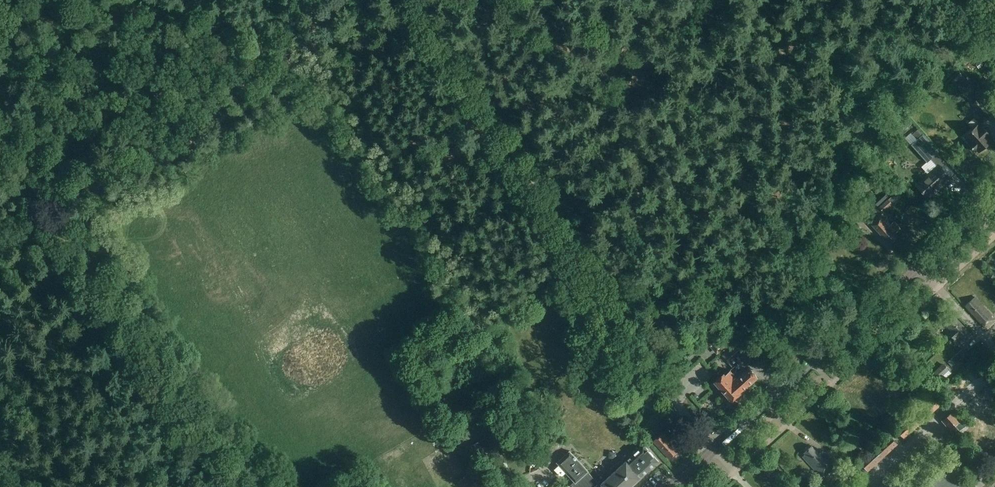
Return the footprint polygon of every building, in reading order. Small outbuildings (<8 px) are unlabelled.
[(960,72),(952,81),(954,83),(958,79),(961,82),(966,78),(960,72)] [(972,104),(985,119),(992,113),(979,98),(972,104)] [(980,151),(992,140),(989,137),(991,135),(980,122),(979,123),(974,118),(968,123),(973,129),(964,137),(969,143),(968,144),(974,151),(977,148),(980,151)] [(950,177),(949,176),(954,172),(947,164),(937,154),(931,158),(940,167),(918,187),(928,197),(950,177)] [(884,191),(874,200),(878,205),(888,196),(887,195),(893,190),(890,186),(884,191)] [(888,199),(879,207),(884,212),(892,204),(891,202),(894,199),(898,199),(901,197),(901,193),(898,190),(895,190),(892,193),(892,196),(888,199)] [(889,243),(897,236),(894,234),(900,229),(894,222),(888,227),(886,224),(888,221),(882,215),(872,223),(889,243)] [(994,321),(994,319),(975,298),(966,306),(988,328),(994,321)] [(960,347),(971,336),(953,317),(945,325),(951,331),(949,333),(955,339),(954,341),(960,347)] [(963,348),(948,362),(952,366),(967,353),(963,348)] [(733,368),(725,375),(724,374),(716,381),(732,400),(740,392),(739,391),(756,376),(748,368),(745,371),(743,368),(750,362),(739,349),(727,361),(733,368)] [(943,364),(934,372),(939,378),(948,370),(943,364)] [(903,440),(942,404),(934,396),(895,432),(903,440)] [(671,404),(665,409),(670,415),(671,414),(676,410),(674,407),(673,407),(671,404)] [(943,421),(956,435),(966,425),(954,411),(943,421)] [(855,434),(848,440),(852,445),(859,439),(855,434)] [(869,471),(898,445),(890,436),(861,462),(869,471)] [(659,461),(643,443),(631,453),(632,454),(626,460),(600,484),(599,485),(588,472),(589,472),(570,450),(567,452),(563,456),(556,462),(557,463),(574,482),(570,486),(569,485),(566,486),(630,486),(659,461)] [(822,477),(835,465),(827,456),(824,458),(812,446),(805,452),(807,454),(803,457),(822,477)] [(926,486),(971,486),(950,464),(926,486)]
